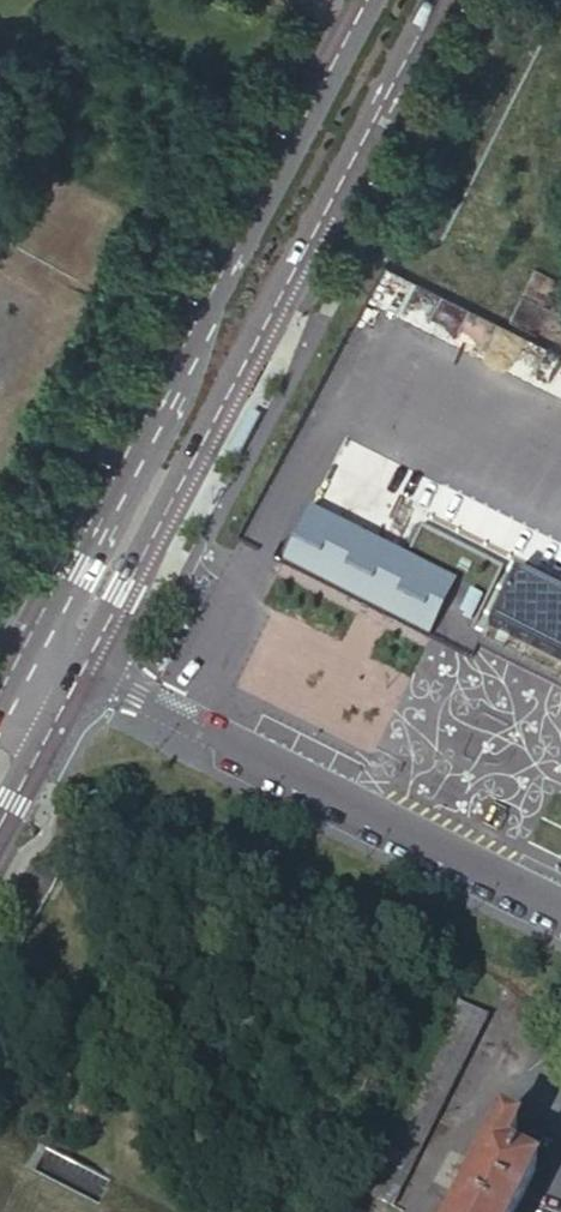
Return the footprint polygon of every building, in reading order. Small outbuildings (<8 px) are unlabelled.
[(463,367),(540,414),(560,379),(560,357),(526,336),(512,360),(479,340),(463,367)] [(446,578),(309,509),(281,565),(428,639),(443,609),(433,604),(446,578)] [(456,583),(446,578),(433,604),(443,609),(456,583)] [(518,578),(492,629),(560,663),(560,599),(518,578)] [(394,1203),(488,1018),(458,1003),(364,1188),(394,1203)] [(535,1170),(505,1154),(518,1131),(498,1121),(451,1211),(514,1211),(535,1170)]
